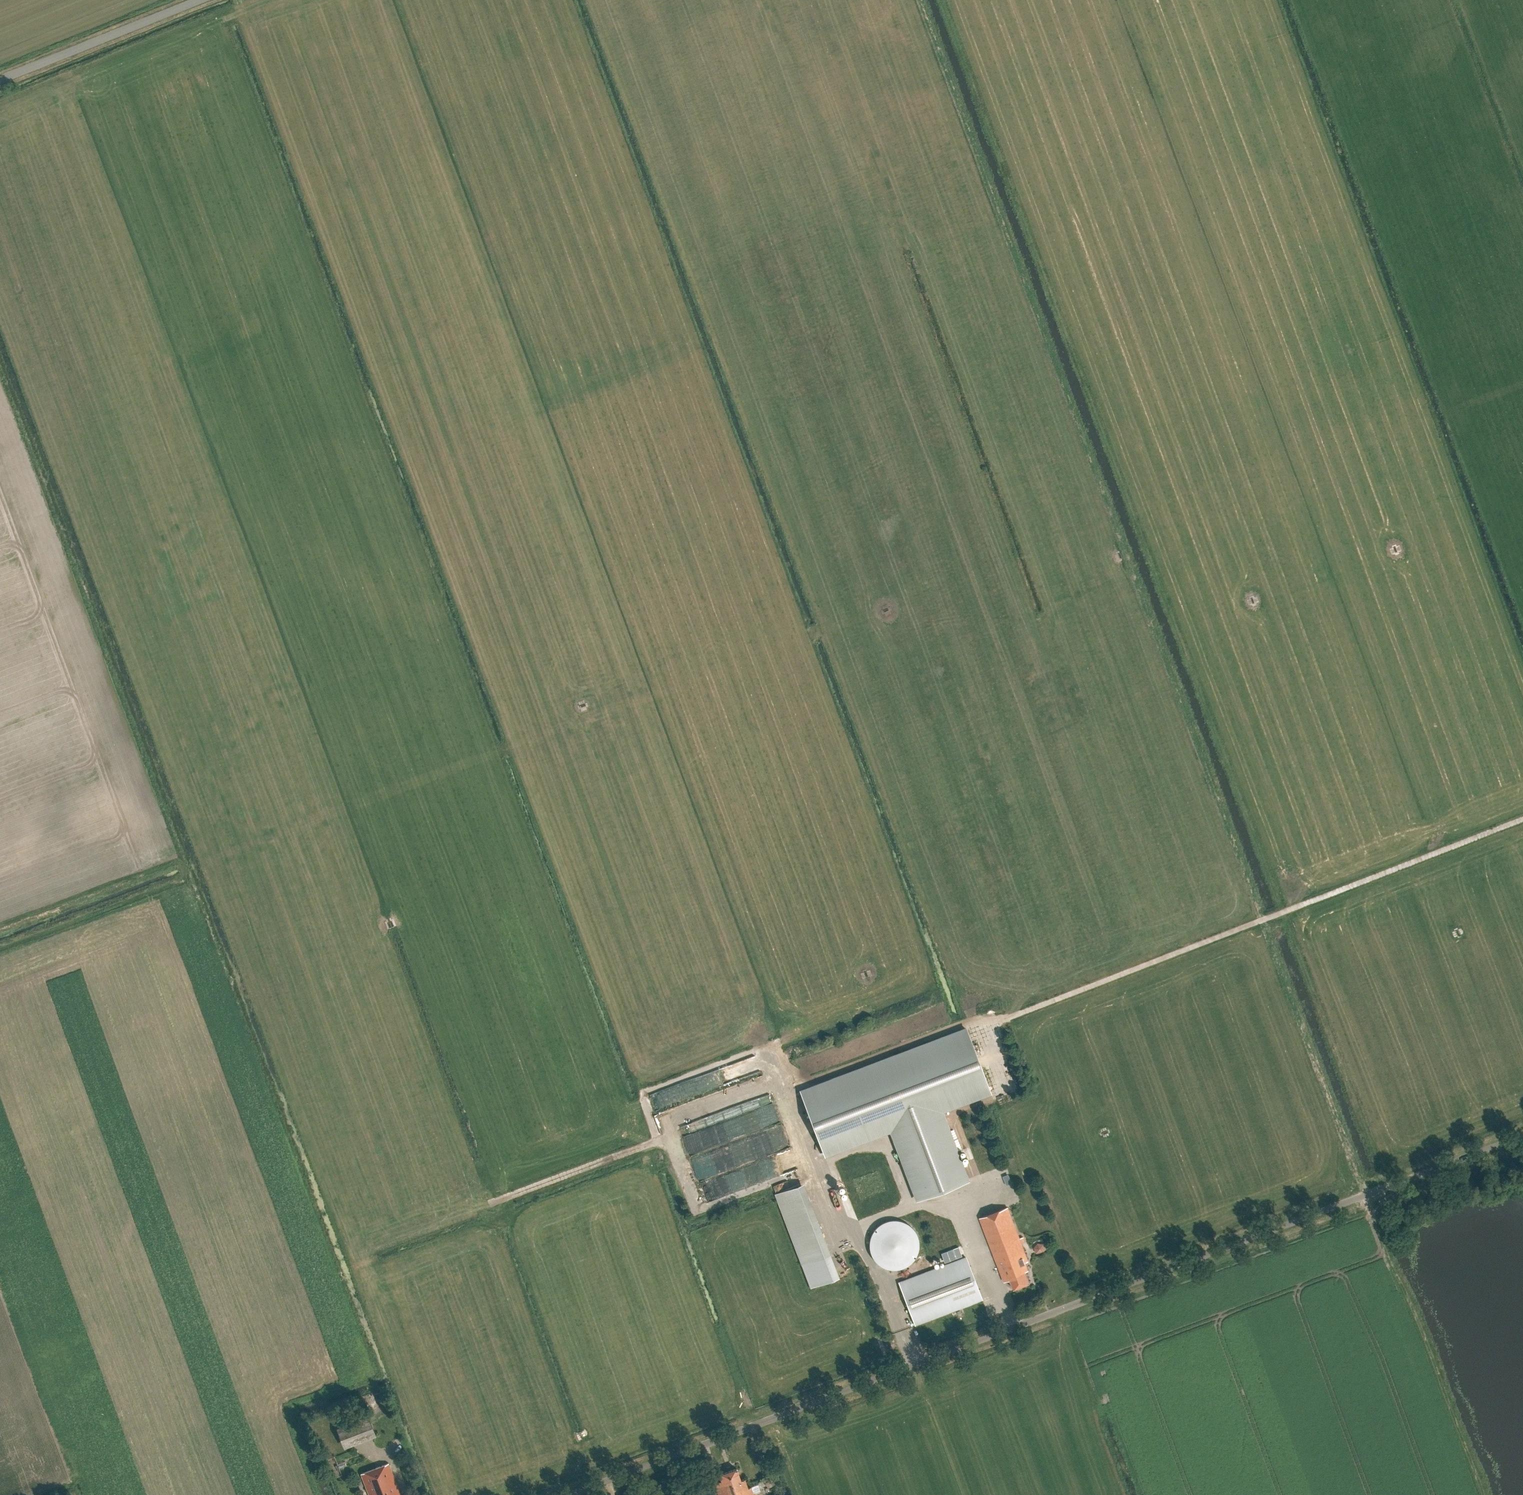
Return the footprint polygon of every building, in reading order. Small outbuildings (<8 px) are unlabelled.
[(892,1129),(900,1150),(918,1198),(966,1180),(940,1111),(990,1092),(966,1029),(801,1092),(825,1154),(892,1129)] [(650,1093),(656,1108),(674,1102),(668,1086),(650,1093)] [(663,1133),(716,1113),(709,1094),(655,1114),(663,1133)] [(693,1155),(718,1145),(710,1125),(685,1135),(693,1155)] [(774,1184),(776,1191),(788,1187),(786,1181),(774,1184)] [(839,1277),(804,1183),(776,1194),(811,1288),(839,1277)] [(1019,1238),(1007,1207),(980,1217),(1005,1282),(1011,1279),(1014,1289),(1030,1282),(1025,1271),(1028,1270),(1025,1262),(1028,1261),(1021,1243),(1025,1241),(1023,1237),(1019,1238)] [(870,1247),(871,1254),(875,1260),(880,1265),(886,1268),(893,1269),(900,1268),(907,1266),(912,1261),(917,1256),(919,1249),(919,1242),(917,1235),(914,1229),(909,1224),(902,1221),(895,1220),(888,1220),(882,1223),(876,1227),(872,1233),(870,1240),(870,1247)] [(1047,1242),(1037,1241),(1036,1250),(1046,1251),(1047,1242)] [(947,1260),(959,1256),(956,1247),(944,1250),(947,1260)] [(916,1324),(982,1299),(966,1257),(899,1282),(916,1324)] [(372,1417),(383,1409),(375,1398),(364,1405),(372,1417)] [(377,1435),(369,1414),(337,1426),(344,1447),(377,1435)] [(389,1463),(361,1473),(370,1494),(401,1494),(389,1463)] [(770,1488),(770,1487),(753,1494),(751,1487),(748,1488),(745,1479),(741,1480),(737,1468),(720,1474),(722,1480),(715,1483),(719,1494),(755,1494),(770,1488)]
